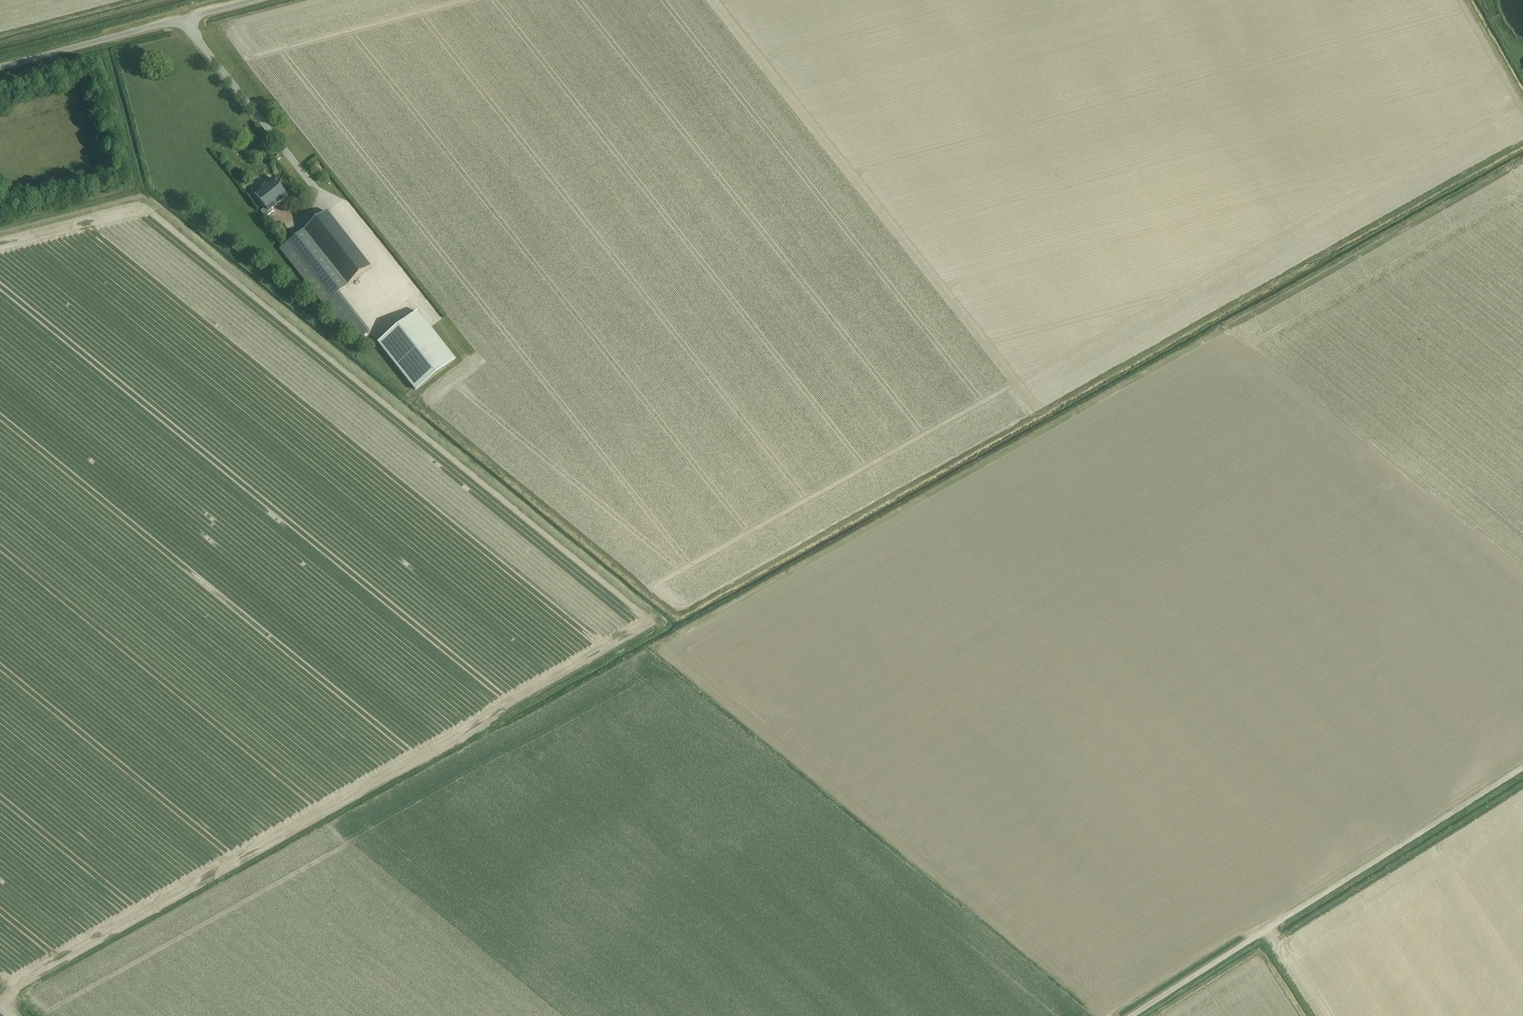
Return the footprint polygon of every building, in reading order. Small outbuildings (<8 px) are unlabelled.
[(255,194),(266,208),(261,212),(266,218),(273,212),(271,210),(288,197),(274,179),(255,194)] [(284,246),(280,250),(324,305),(339,293),(371,268),(327,212),(288,244),(284,246)] [(369,332),(339,293),(324,305),(341,327),(342,328),(344,327),(357,342),(369,332)] [(378,343),(413,388),(415,391),(455,360),(417,312),(378,343)]
